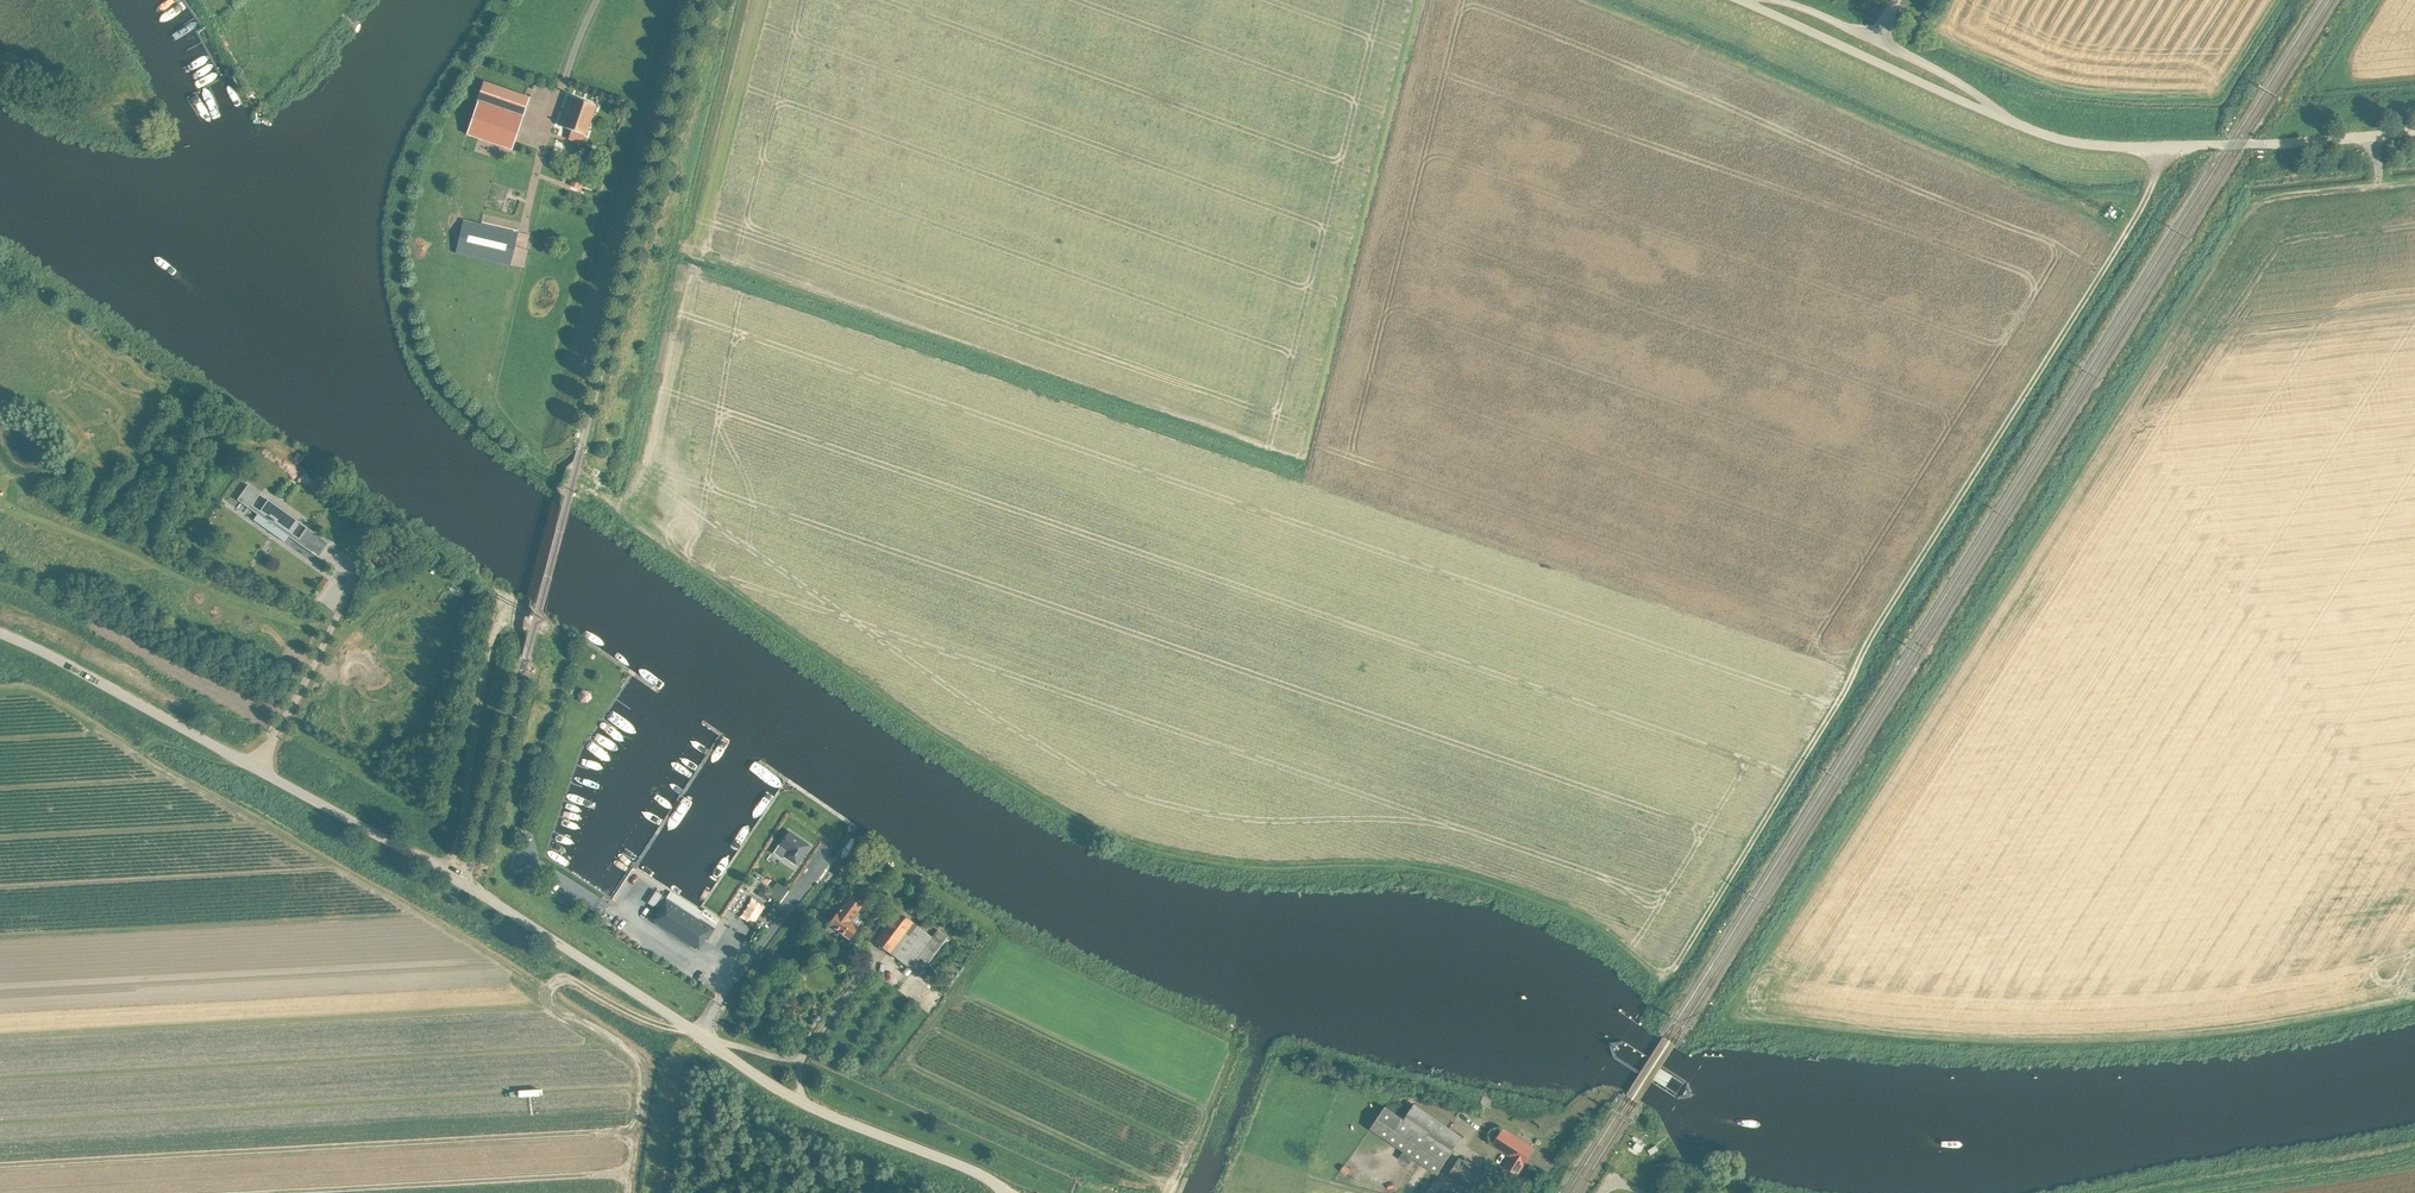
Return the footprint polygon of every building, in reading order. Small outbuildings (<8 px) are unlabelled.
[(511,151),(512,149),(529,97),(483,82),(477,100),(478,100),(466,136),(503,148),(511,151)] [(581,143),(595,105),(573,97),(562,126),(572,130),(568,139),(581,143)] [(580,185),(592,187),(593,178),(582,175),(580,185)] [(510,265),(516,237),(518,233),(464,220),(456,253),(510,265)] [(248,485),(237,499),(258,514),(253,520),(284,542),(288,536),(319,557),(329,543),(307,527),(299,538),(291,532),(299,521),(268,499),(260,510),(252,505),(260,494),(248,485)] [(589,687),(589,696),(600,696),(600,687),(589,687)] [(789,831),(786,835),(779,845),(787,850),(783,856),(797,865),(810,845),(789,831)] [(777,881),(768,894),(780,902),(789,890),(777,881)] [(752,895),(755,887),(748,884),(745,892),(752,895)] [(655,891),(648,903),(654,906),(661,894),(655,891)] [(849,897),(846,902),(830,923),(849,938),(857,927),(849,922),(861,906),(849,897)] [(700,950),(706,940),(714,929),(666,898),(658,909),(662,912),(656,922),(700,950)] [(932,937),(898,911),(875,941),(913,971),(914,970),(919,974),(948,936),(938,929),(932,937)] [(1463,1137),(1420,1107),(1414,1104),(1404,1119),(1385,1106),(1370,1128),(1437,1174),(1463,1137)] [(1481,1130),(1492,1130),(1492,1118),(1481,1118),(1481,1130)] [(1505,1127),(1494,1145),(1512,1156),(1505,1166),(1520,1175),(1537,1147),(1505,1127)] [(1633,1147),(1638,1150),(1642,1145),(1636,1142),(1633,1147)] [(1655,1146),(1647,1151),(1650,1156),(1658,1151),(1655,1146)] [(1449,1175),(1471,1189),(1483,1170),(1466,1159),(1464,1161),(1460,1158),(1449,1175)] [(1418,1182),(1424,1167),(1416,1164),(1410,1179),(1418,1182)]
